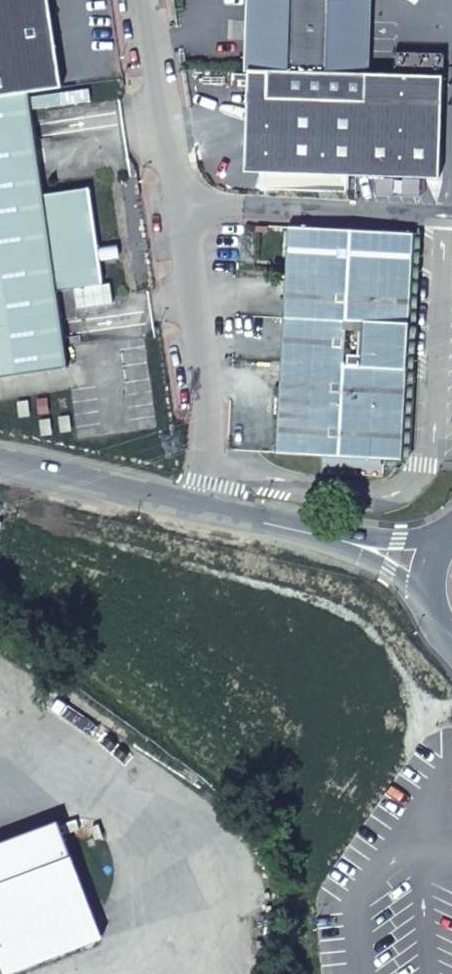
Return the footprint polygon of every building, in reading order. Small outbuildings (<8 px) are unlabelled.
[(59,81),(48,0),(0,0),(0,89),(26,86),(59,81)] [(252,75),(271,76),(268,176),(355,177),(443,179),(445,76),(367,74),(369,2),(373,0),(254,0),(252,75)] [(26,86),(0,89),(0,367),(64,358),(54,282),(101,275),(99,255),(113,252),(111,235),(96,237),(89,180),(40,185),(26,86)] [(277,451),(400,459),(411,233),(288,227),(277,451)] [(61,821),(0,843),(0,953),(1,953),(9,973),(105,937),(61,821)]
